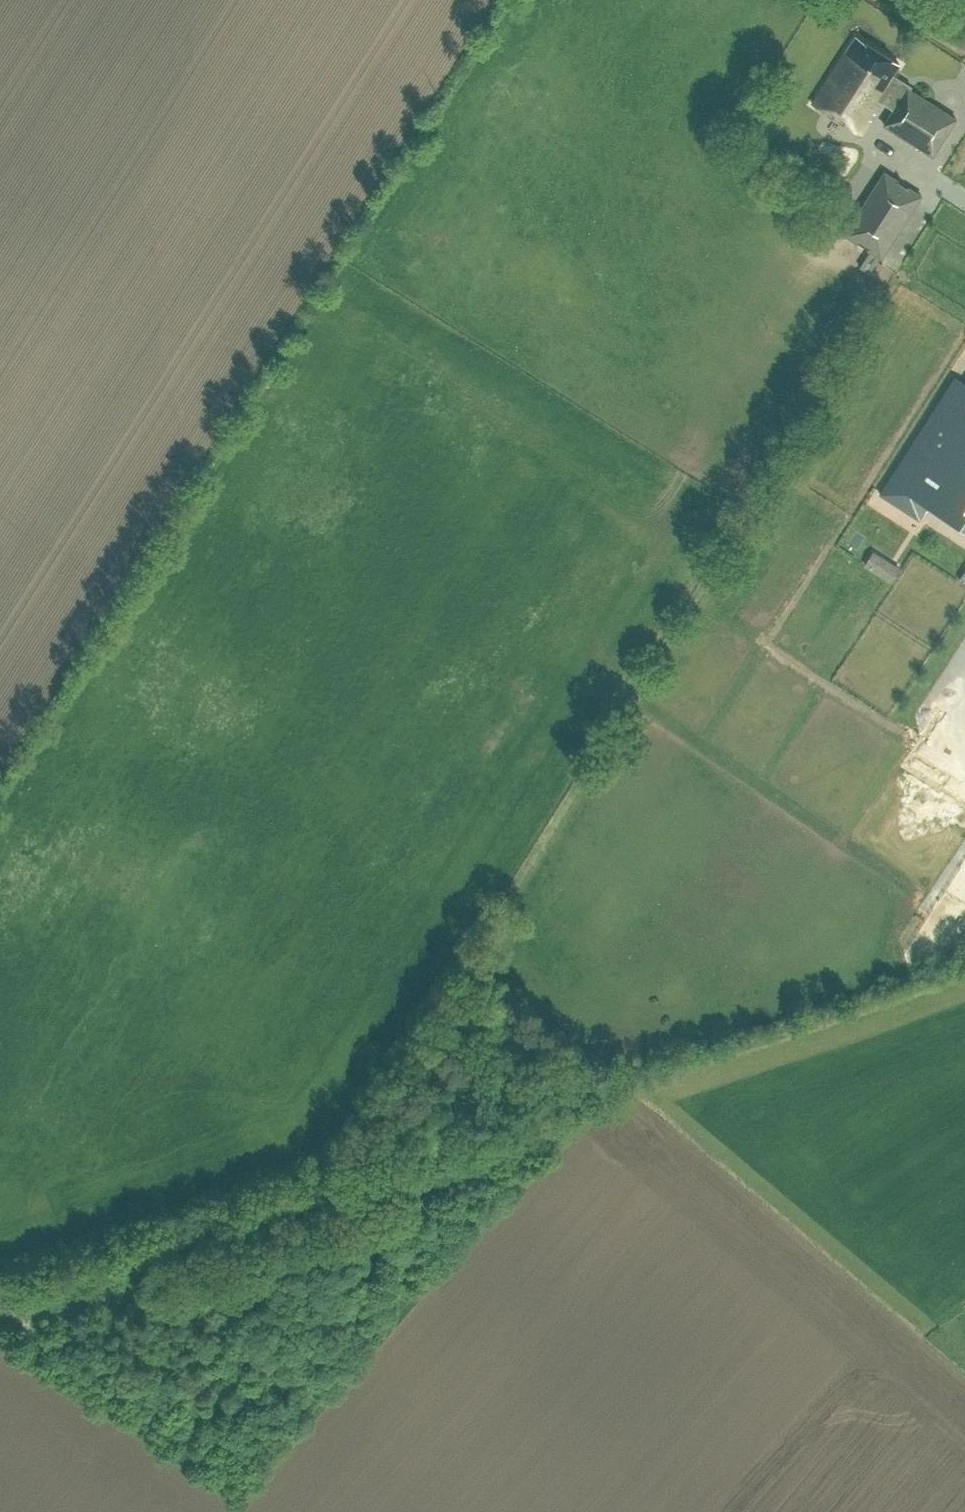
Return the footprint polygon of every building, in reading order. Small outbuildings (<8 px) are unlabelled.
[(900,63),(857,36),(814,103),(862,133),(882,101),(894,109),(885,125),(933,155),(956,119),(891,77),(900,63)] [(896,181),(882,172),(843,235),(869,251),(859,266),(869,272),(879,257),(881,259),(920,196),(907,188),(906,190),(895,183),(896,181)] [(951,421),(936,411),(883,494),(920,517),(928,505),(964,528),(964,399),(951,421)]
